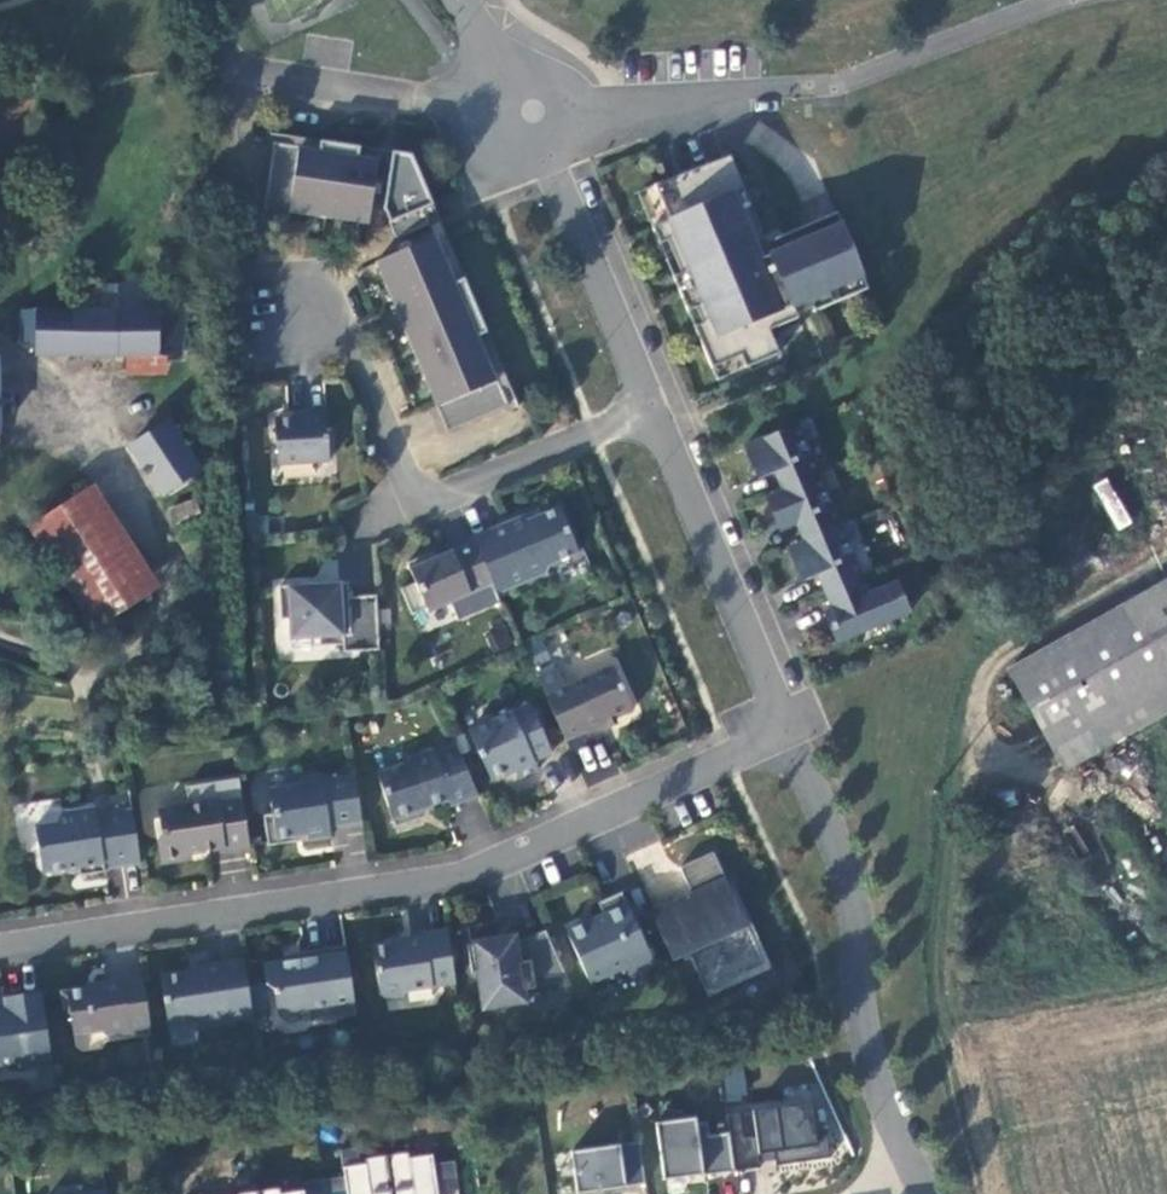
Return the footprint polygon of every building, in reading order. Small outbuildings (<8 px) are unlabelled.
[(380,152),(293,138),(292,147),(273,145),(261,226),(288,230),(290,215),(368,226),(380,152)] [(412,157),(392,154),(383,211),(396,241),(439,223),(412,157)] [(725,159),(649,187),(664,223),(647,230),(654,248),(662,244),(675,276),(667,279),(682,315),(690,311),(696,326),(689,330),(706,371),(735,360),(740,371),(774,357),(764,333),(769,331),(764,319),(788,309),(758,238),(725,159)] [(805,227),(777,239),(803,302),(858,280),(837,228),(810,239),(805,227)] [(773,231),(758,238),(788,309),(803,302),(777,239),(773,231)] [(508,386),(445,235),(375,265),(446,434),(507,408),(500,389),(508,386)] [(160,302),(159,283),(137,284),(83,286),(81,309),(23,311),(24,340),(41,339),(42,355),(132,353),(132,377),(162,376),(161,352),(188,352),(187,301),(160,302)] [(3,428),(1,410),(16,410),(15,386),(0,386),(0,383),(0,428),(3,428)] [(312,416),(281,418),(284,463),(336,460),(332,407),(312,409),(312,416)] [(808,419),(742,446),(752,472),(769,465),(780,491),(816,476),(802,443),(815,437),(808,419)] [(167,423),(132,446),(161,499),(200,474),(167,423)] [(780,491),(763,498),(774,523),(790,516),(802,542),(837,528),(823,494),(837,488),(830,471),(816,476),(780,491)] [(1107,476),(1092,484),(1117,530),(1132,522),(1107,476)] [(547,555),(575,543),(555,497),(524,511),(522,505),(470,528),(472,533),(491,577),(494,584),(543,563),(547,555)] [(28,532),(89,636),(144,602),(83,500),(28,532)] [(802,542),(785,549),(795,574),(812,567),(823,594),(859,579),(845,545),(858,539),(851,522),(837,528),(802,542)] [(469,587),(491,577),(472,533),(449,544),(450,548),(436,554),(431,544),(405,556),(413,576),(399,582),(410,607),(424,601),(426,605),(448,596),(451,602),(472,594),(469,587)] [(316,576),(333,582),(340,563),(322,557),(316,576)] [(859,579),(823,594),(834,619),(825,623),(834,644),(906,615),(894,584),(866,596),(859,579)] [(1163,580),(1005,671),(1061,771),(1166,714),(1166,588),(1163,580)] [(351,651),(385,649),(382,595),(355,596),(354,581),(285,586),(287,619),(297,618),(298,637),(327,636),(326,645),(351,643),(351,651)] [(484,631),(493,652),(512,644),(503,623),(484,631)] [(615,667),(567,688),(559,671),(540,679),(568,741),(586,733),(586,735),(606,726),(605,724),(635,711),(615,667)] [(532,704),(471,731),(493,779),(516,768),(521,778),(540,769),(536,760),(554,753),(532,704)] [(481,795),(458,744),(437,753),(435,748),(410,757),(412,762),(380,772),(398,826),(421,818),(431,807),(452,800),(453,805),(481,795)] [(275,814),(266,816),(271,846),(311,839),(311,841),(333,837),(332,828),(364,823),(357,776),(324,780),(324,774),(304,778),(300,784),(271,789),(275,814)] [(228,849),(228,851),(253,847),(243,779),(190,788),(193,807),(162,811),(166,835),(162,841),(165,864),(187,861),(186,855),(228,849)] [(142,855),(135,809),(99,813),(99,806),(66,810),(62,821),(40,825),(45,863),(56,870),(82,866),(83,874),(107,871),(107,861),(142,855)] [(725,882),(711,853),(677,868),(689,894),(648,913),(671,962),(688,954),(708,997),(770,968),(729,880),(725,882)] [(627,976),(652,964),(619,892),(596,903),(601,915),(584,922),(581,918),(562,926),(588,983),(623,967),(627,976)] [(532,978),(564,974),(543,928),(523,938),(510,939),(511,945),(500,946),(496,920),(463,926),(469,971),(476,970),(481,1008),(523,1001),(521,989),(533,987),(532,978)] [(404,989),(452,981),(444,927),(419,931),(420,935),(400,938),(400,941),(370,946),(378,993),(384,998),(399,995),(404,989)] [(272,988),(275,1012),(305,1006),(307,1020),(354,1012),(342,943),(297,950),(298,957),(260,964),(263,982),(272,988)] [(195,1024),(251,1015),(241,958),(199,965),(199,967),(158,974),(166,1023),(194,1018),(195,1024)] [(127,1032),(149,1028),(140,976),(120,979),(119,976),(97,980),(97,983),(59,989),(62,1009),(68,1013),(72,1032),(98,1028),(105,1033),(127,1029),(127,1032)] [(38,988),(2,994),(4,1006),(0,1007),(0,1062),(19,1059),(20,1067),(44,1064),(41,1046),(48,1045),(38,988)] [(741,1065),(719,1069),(725,1101),(747,1097),(741,1065)] [(816,1130),(811,1103),(727,1114),(729,1132),(735,1171),(760,1168),(760,1162),(775,1160),(776,1166),(831,1158),(829,1131),(816,1130)] [(696,1117),(656,1123),(664,1180),(735,1171),(729,1132),(710,1136),(708,1122),(697,1123),(696,1117)] [(639,1142),(571,1152),(577,1193),(644,1184),(639,1142)] [(387,1156),(393,1193),(438,1193),(436,1180),(457,1177),(455,1161),(434,1164),(432,1155),(409,1158),(408,1153),(387,1156)] [(387,1156),(366,1159),(367,1164),(344,1168),(345,1177),(324,1180),(326,1193),(336,1193),(347,1192),(347,1193),(393,1193),(387,1156)] [(324,1180),(302,1183),(304,1191),(280,1193),(280,1188),(258,1191),(259,1193),(326,1193),(324,1180)]
